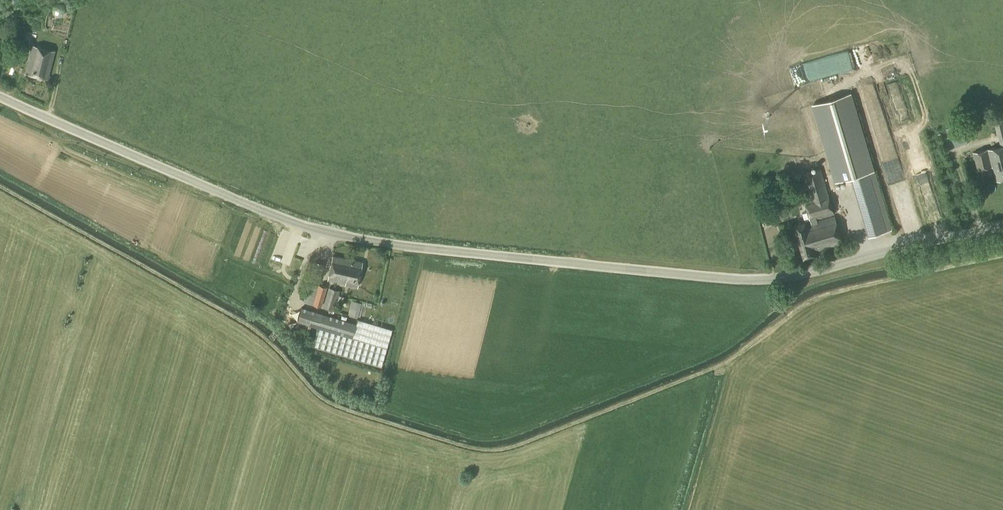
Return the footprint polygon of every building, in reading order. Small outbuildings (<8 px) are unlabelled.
[(48,78),(54,51),(32,46),(25,73),(48,78)] [(877,179),(851,92),(811,104),(834,182),(851,177),(854,186),(877,179)] [(1002,135),(1002,121),(994,123),(997,136),(1002,135)] [(988,150),(988,149),(973,152),(977,170),(993,166),(996,180),(1002,178),(1002,146),(988,150)] [(912,166),(922,194),(934,190),(925,161),(912,166)] [(818,221),(818,219),(834,214),(821,169),(803,174),(811,202),(806,203),(811,220),(806,221),(806,222),(795,226),(804,258),(816,254),(815,251),(842,243),(834,216),(818,221)] [(937,192),(923,196),(930,221),(944,217),(937,192)] [(779,203),(791,200),(790,195),(778,197),(779,203)] [(863,217),(869,236),(892,229),(889,217),(882,219),(880,212),(863,217)] [(357,287),(362,262),(333,256),(328,279),(345,283),(345,285),(357,287)] [(328,287),(319,285),(324,264),(314,262),(308,282),(317,285),(317,286),(308,284),(303,301),(321,307),(328,287)] [(334,311),(340,291),(328,287),(323,307),(334,311)] [(358,317),(361,303),(351,300),(348,314),(358,317)] [(356,324),(301,307),(297,321),(317,327),(312,346),(381,366),(392,329),(357,319),(356,324)]
